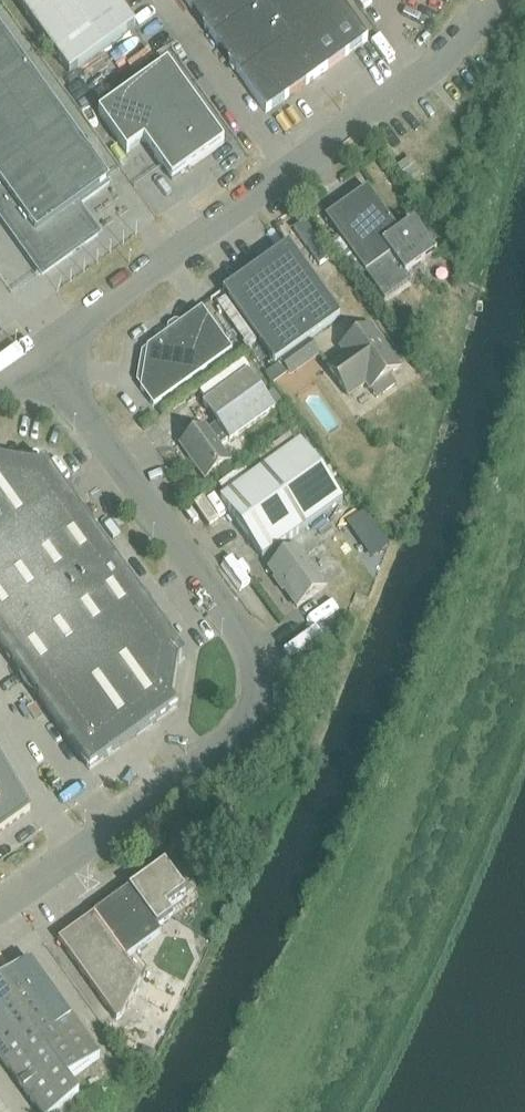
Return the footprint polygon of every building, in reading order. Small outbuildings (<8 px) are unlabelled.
[(70,74),(135,27),(116,0),(22,0),(18,2),(70,74)] [(368,40),(339,0),(185,0),(266,113),(368,40)] [(43,274),(98,235),(77,206),(110,183),(0,30),(0,215),(43,274)] [(163,167),(172,180),(181,174),(224,144),(167,65),(99,114),(127,153),(144,141),(163,168),(163,167)] [(398,168),(408,181),(420,172),(410,159),(398,168)] [(367,188),(326,218),(366,274),(384,300),(410,281),(406,275),(426,261),(421,255),(432,247),(414,221),(399,232),(393,236),(389,230),(394,226),(367,188)] [(223,292),(275,364),(340,317),(288,245),(223,292)] [(140,388),(154,407),(233,351),(202,307),(147,347),(140,388)] [(341,349),(345,354),(327,366),(349,397),(366,384),(370,390),(400,368),(371,327),(341,349)] [(203,405),(230,442),(275,409),(248,372),(203,405)] [(205,428),(181,445),(205,479),(230,462),(205,428)] [(220,501),(262,559),(342,502),(300,443),(220,501)] [(18,548),(76,506),(44,463),(37,468),(1,462),(0,461),(0,524),(18,548)] [(18,548),(57,602),(115,560),(76,506),(18,548)] [(18,548),(0,524),(0,561),(18,548)] [(57,602),(18,548),(0,561),(0,643),(57,602)] [(297,550),(270,569),(297,608),(324,588),(297,550)] [(115,560),(57,602),(96,657),(154,615),(115,560)] [(0,643),(0,646),(89,771),(148,729),(96,657),(57,602),(0,643)] [(154,615),(96,657),(148,729),(177,708),(172,700),(178,664),(185,659),(154,615)] [(30,812),(29,810),(29,811),(5,771),(6,770),(5,769),(4,770),(0,762),(0,833),(30,812)] [(58,940),(116,1021),(121,1017),(141,979),(126,958),(161,933),(157,927),(173,916),(166,906),(186,891),(165,863),(58,940)] [(0,981),(0,1058),(39,1111),(79,1111),(85,1107),(67,1082),(100,1058),(29,960),(0,981)]
